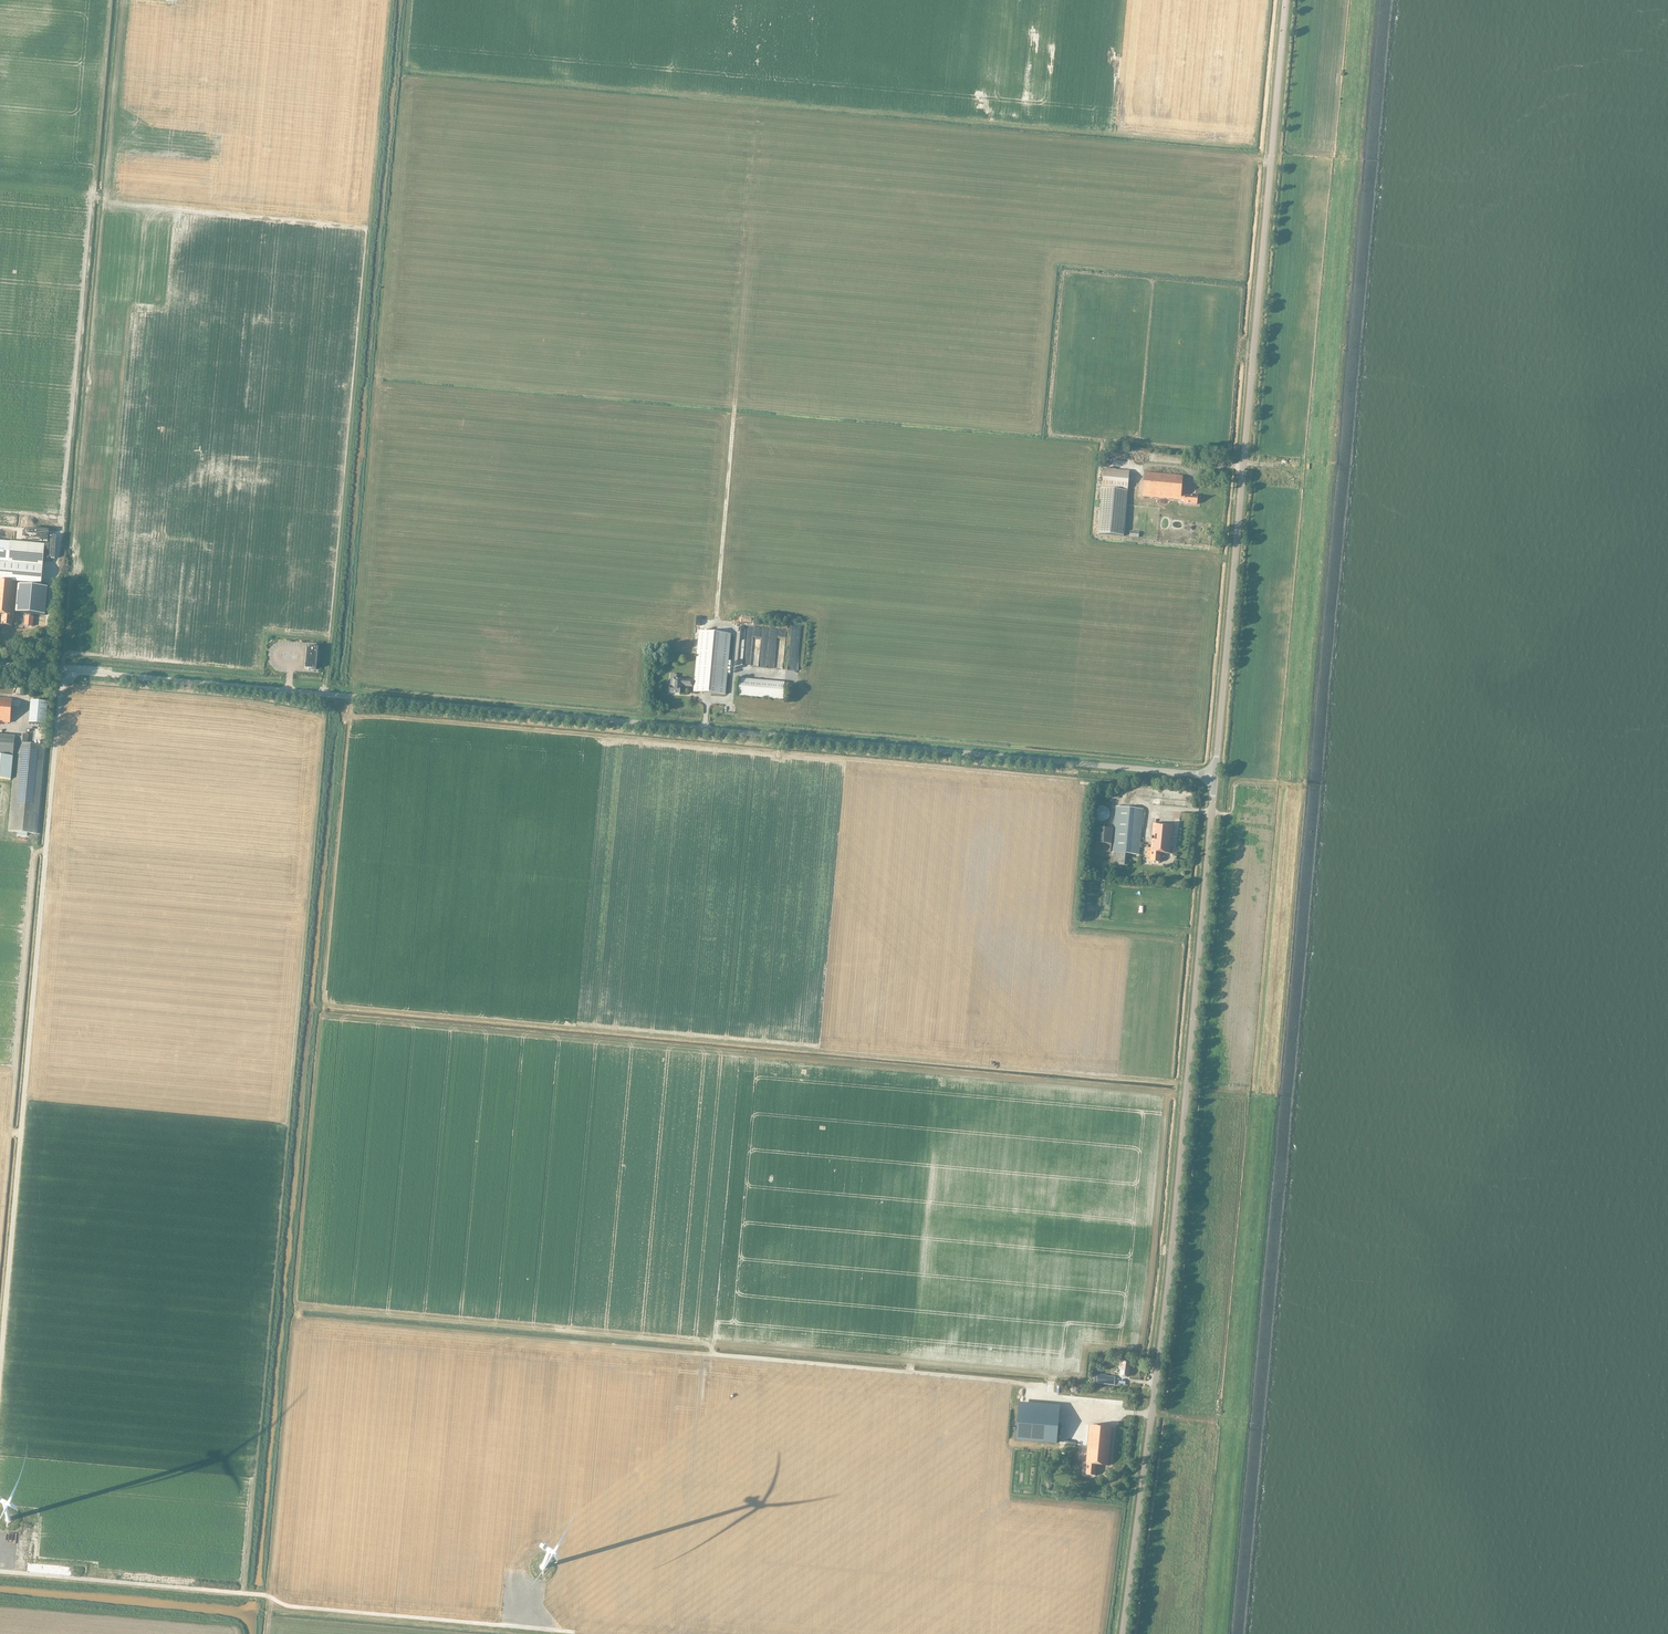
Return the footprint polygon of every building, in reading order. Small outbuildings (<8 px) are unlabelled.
[(1127,491),(1128,491),(1129,471),(1103,468),(1102,489),(1127,491)] [(1181,495),(1182,476),(1144,473),(1144,482),(1142,482),(1141,497),(1184,500),(1184,503),(1197,504),(1197,497),(1181,495)] [(1127,491),(1102,489),(1098,534),(1123,536),(1127,491)] [(42,566),(44,545),(10,542),(11,542),(0,541),(0,563),(42,566)] [(17,582),(40,584),(43,566),(0,563),(0,581),(17,582)] [(17,582),(0,581),(0,615),(2,616),(1,625),(12,626),(12,621),(13,621),(17,582)] [(18,586),(16,613),(45,616),(47,588),(18,586)] [(34,617),(25,616),(25,625),(33,626),(34,617)] [(748,639),(749,629),(742,628),(742,624),(737,624),(736,639),(748,639)] [(749,645),(764,646),(765,629),(750,628),(749,645)] [(779,668),(780,630),(766,629),(764,667),(779,668)] [(670,686),(670,693),(680,694),(681,686),(694,687),(694,691),(726,694),(731,634),(699,631),(695,681),(681,680),(682,679),(676,679),(677,675),(671,674),(671,678),(670,686)] [(306,647),(304,669),(316,670),(317,647),(306,647)] [(739,696),(783,700),(785,683),(740,679),(739,696)] [(12,699),(0,698),(0,722),(10,723),(12,699)] [(47,703),(31,701),(29,723),(45,725),(47,703)] [(29,738),(28,738),(28,734),(21,734),(21,737),(19,737),(9,831),(19,832),(18,835),(28,836),(28,833),(37,833),(45,745),(28,744),(29,738)] [(11,780),(14,737),(0,735),(0,779),(11,780)] [(1104,807),(1102,806),(1101,806),(1100,806),(1098,807),(1097,808),(1096,809),(1095,810),(1094,811),(1094,812),(1093,814),(1093,815),(1094,817),(1094,818),(1095,819),(1096,820),(1097,821),(1098,822),(1100,822),(1101,822),(1103,822),(1104,822),(1105,821),(1107,821),(1108,820),(1108,818),(1109,817),(1109,816),(1110,814),(1109,813),(1109,811),(1108,810),(1107,809),(1106,808),(1105,807),(1104,807)] [(1143,809),(1115,807),(1111,852),(1113,853),(1112,864),(1127,866),(1128,854),(1139,855),(1143,813),(1145,813),(1146,810),(1143,809)] [(1160,854),(1170,854),(1172,826),(1153,824),(1150,848),(1147,848),(1146,861),(1150,862),(1159,863),(1160,854)] [(1096,827),(1093,851),(1110,852),(1112,829),(1096,827)] [(1121,1367),(1120,1376),(1128,1377),(1130,1363),(1121,1361),(1120,1367),(1121,1367)] [(1096,1383),(1114,1385),(1114,1377),(1107,1376),(1107,1375),(1097,1374),(1096,1383)] [(1018,1410),(1016,1439),(1056,1443),(1059,1413),(1018,1410)] [(1108,1466),(1111,1427),(1089,1425),(1085,1464),(1087,1464),(1086,1475),(1095,1476),(1096,1465),(1108,1466)]
